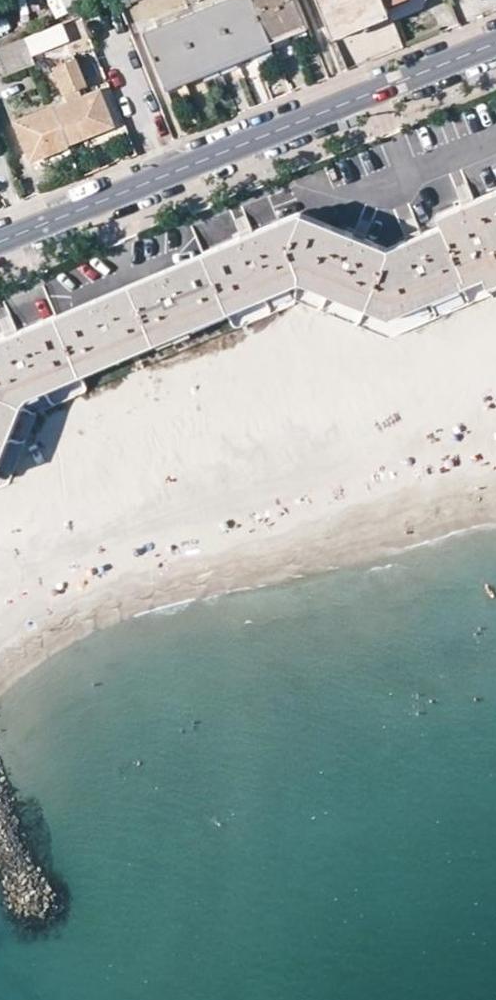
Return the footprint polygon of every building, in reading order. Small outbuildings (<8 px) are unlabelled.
[(164,83),(217,63),(270,42),(268,36),(254,0),(220,0),(157,26),(143,31),(164,83)] [(155,19),(157,26),(220,0),(202,0),(155,19)] [(268,36),(287,29),(305,22),(296,0),(254,0),(268,36)] [(331,32),(360,20),(388,9),(385,2),(384,0),(319,0),(331,32)] [(391,18),(419,6),(423,0),(390,0),(385,2),(388,9),(390,15),(391,18)] [(360,20),(331,32),(334,38),(390,15),(388,9),(360,20)] [(268,36),(270,42),(307,27),(305,22),(287,29),(268,36)] [(23,38),(29,55),(57,43),(51,27),(23,38)] [(23,38),(0,48),(0,68),(3,75),(32,63),(29,55),(23,38)] [(164,83),(166,88),(272,46),(270,42),(217,63),(164,83)] [(111,127),(97,91),(80,98),(76,89),(83,85),(70,55),(58,60),(60,65),(51,70),(61,94),(47,100),(50,108),(65,146),(90,136),(111,127)] [(50,108),(12,123),(27,161),(41,155),(65,146),(50,108)] [(464,277),(480,269),(485,279),(495,275),(495,194),(475,202),(467,183),(455,188),(462,203),(453,208),(454,211),(439,218),(444,229),(464,277)] [(204,256),(224,303),(297,272),(285,242),(290,240),(298,217),(262,232),(259,227),(251,230),(245,215),(233,220),(240,235),(231,239),(233,244),(204,256)] [(397,243),(399,247),(386,253),(367,300),(388,308),(464,277),(444,229),(431,234),(429,228),(421,232),(413,216),(399,222),(406,238),(397,243)] [(344,229),(341,234),(298,217),(290,240),(285,242),(297,272),(367,300),(386,253),(370,246),(371,241),(365,238),(370,222),(360,218),(353,233),(344,229)] [(224,303),(204,256),(129,288),(150,335),(224,303)] [(485,279),(480,269),(464,277),(468,287),(485,279)] [(224,303),(229,314),(298,285),(297,272),(224,303)] [(297,272),(298,285),(363,311),(367,300),(297,272)] [(490,288),(495,286),(495,275),(485,279),(490,288)] [(363,311),(386,321),(468,287),(464,277),(388,308),(367,300),(363,311)] [(57,318),(76,366),(150,335),(129,288),(71,313),(57,318)] [(150,335),(154,345),(229,314),(224,303),(150,335)] [(57,318),(25,331),(23,327),(15,330),(8,315),(0,318),(0,323),(5,335),(0,337),(0,394),(14,399),(18,391),(76,366),(57,318)] [(154,345),(150,335),(76,366),(80,376),(154,345)] [(24,403),(26,399),(80,376),(76,366),(18,391),(14,399),(24,403)] [(14,399),(0,394),(0,435),(14,399)] [(14,399),(0,435),(0,462),(24,403),(14,399)]
